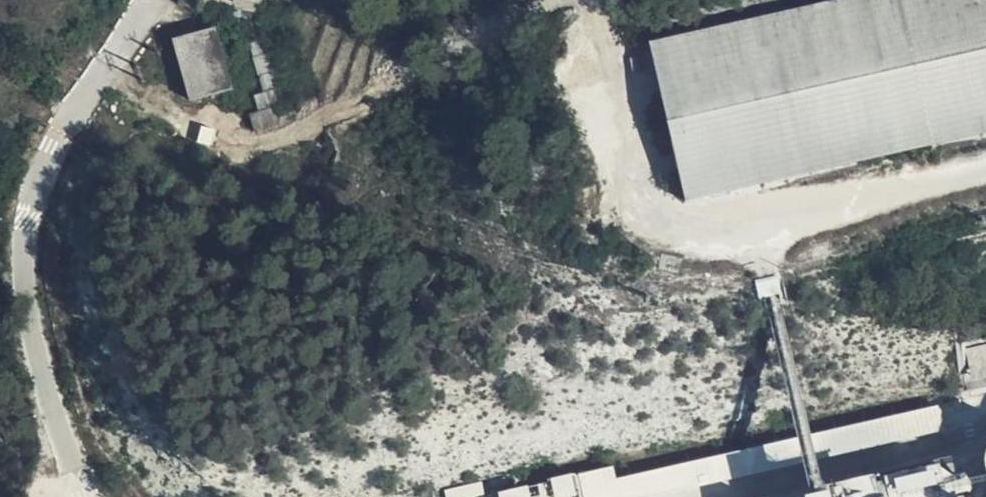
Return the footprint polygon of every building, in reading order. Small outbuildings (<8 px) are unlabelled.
[(649,43),(685,201),(985,134),(985,0),(838,0),(649,43)] [(231,88),(214,27),(172,39),(189,101),(231,88)] [(965,350),(971,380),(985,377),(985,345),(965,350)] [(984,449),(781,496),(985,496),(985,445),(984,449)]
